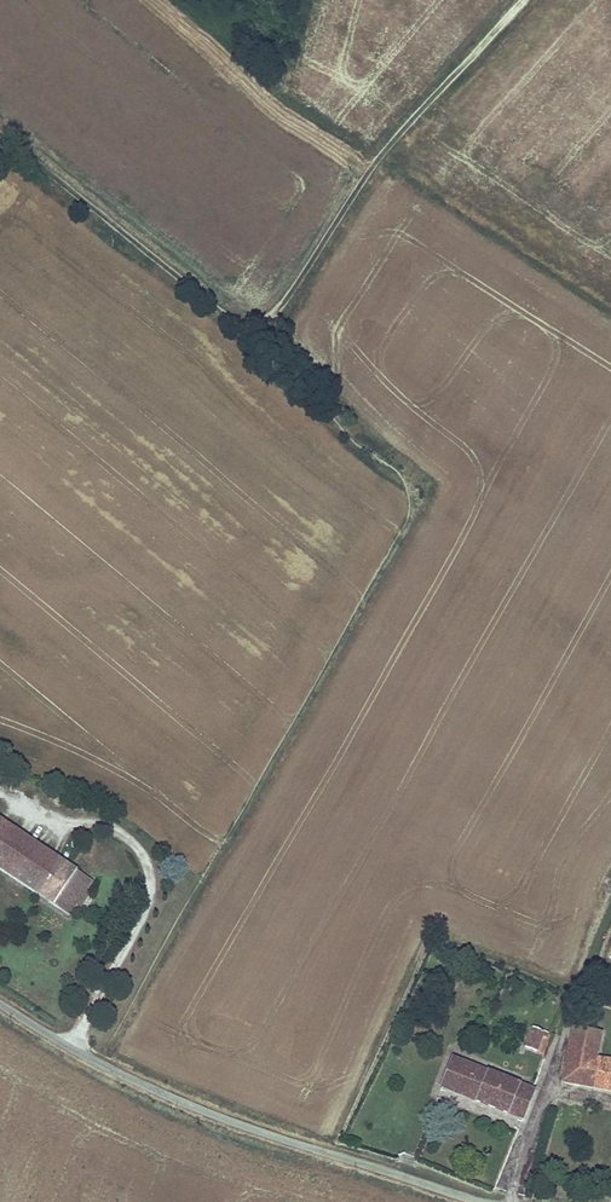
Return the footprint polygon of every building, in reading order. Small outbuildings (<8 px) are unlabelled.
[(54,907),(78,870),(0,820),(0,872),(54,907)] [(75,907),(79,910),(89,894),(85,892),(93,880),(78,870),(54,907),(69,917),(75,907)] [(544,1054),(550,1034),(529,1028),(523,1048),(544,1054)] [(561,1084),(610,1092),(610,1059),(598,1057),(602,1033),(570,1028),(561,1084)] [(452,1057),(439,1089),(523,1121),(535,1089),(452,1057)]
